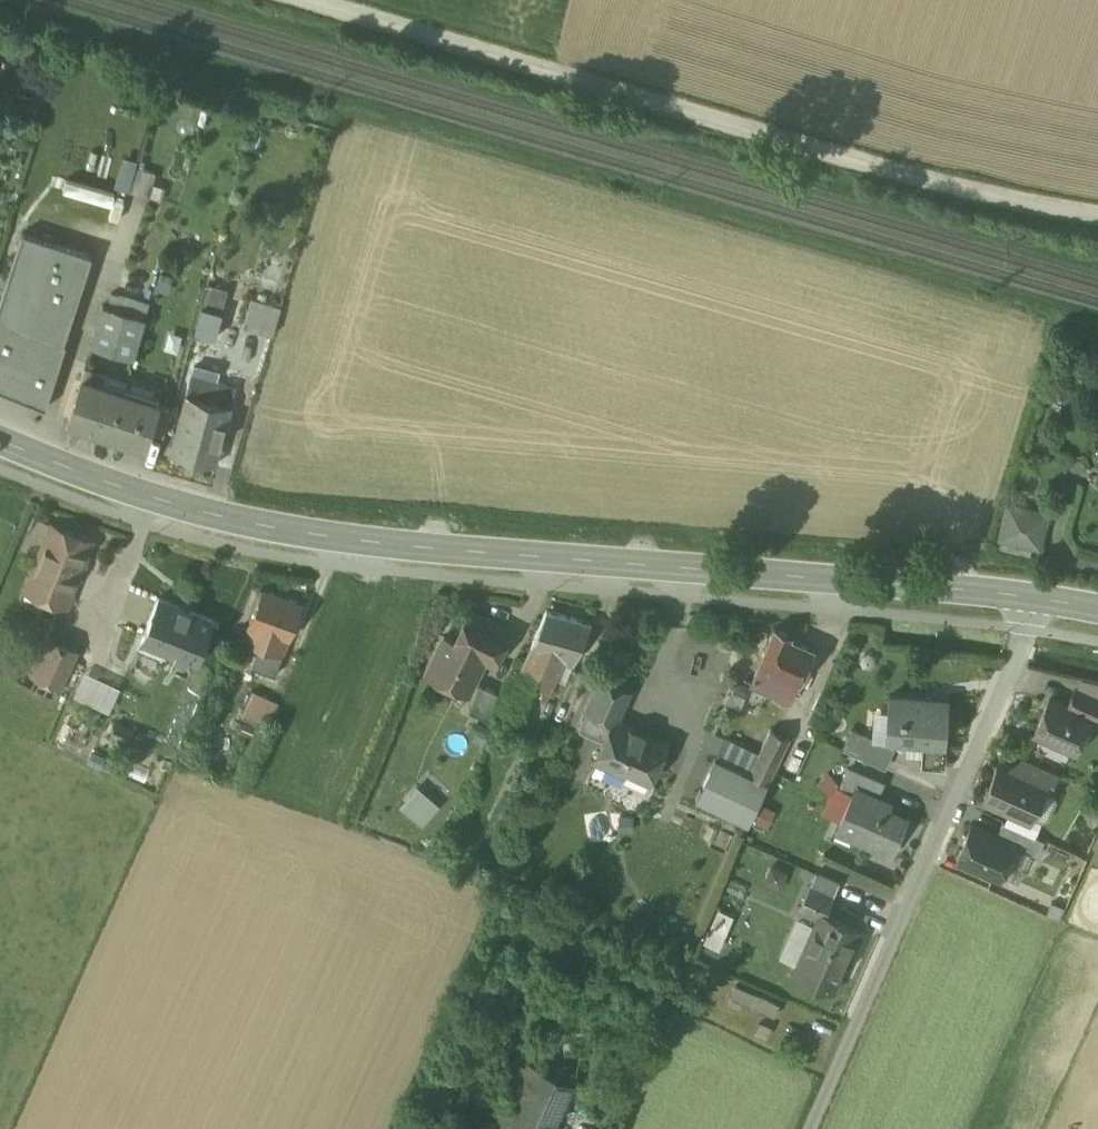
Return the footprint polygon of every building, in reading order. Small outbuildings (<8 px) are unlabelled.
[(113,186),(127,190),(134,167),(136,161),(122,156),(113,186)] [(154,174),(134,167),(127,190),(147,197),(154,174)] [(0,302),(0,389),(46,408),(66,344),(64,343),(92,256),(22,232),(0,302)] [(211,291),(206,289),(201,306),(218,311),(223,294),(211,291)] [(149,305),(111,293),(107,306),(145,318),(149,305)] [(278,307),(249,298),(241,326),(269,334),(278,307)] [(101,304),(89,346),(133,359),(145,318),(107,306),(101,304)] [(106,374),(84,367),(81,378),(102,385),(106,374)] [(209,372),(193,368),(191,375),(207,379),(209,372)] [(191,375),(186,394),(232,406),(237,387),(207,379),(191,375)] [(102,385),(81,378),(68,418),(111,431),(123,392),(102,385)] [(159,403),(123,392),(111,431),(110,433),(146,445),(151,431),(159,405),(159,403)] [(232,406),(186,394),(171,453),(217,465),(232,406)] [(171,409),(159,405),(151,431),(164,435),(171,409)] [(1047,513),(1008,504),(1000,538),(1039,547),(1047,513)] [(92,540),(50,523),(24,588),(66,605),(92,540)] [(303,602),(264,589),(246,643),(286,656),(303,602)] [(216,620),(161,596),(142,639),(197,664),(216,620)] [(546,610),(531,643),(532,644),(504,707),(527,716),(539,687),(549,692),(565,659),(572,662),(590,625),(590,621),(546,610)] [(457,642),(447,638),(442,649),(430,674),(452,685),(456,676),(477,686),(489,662),(496,665),(512,631),(474,612),(459,644),(457,643),(457,642)] [(791,634),(774,627),(758,664),(759,664),(751,681),(750,683),(790,700),(798,681),(799,681),(813,648),(790,638),(791,634)] [(49,638),(33,674),(59,686),(76,650),(49,638)] [(69,693),(107,709),(118,684),(81,668),(69,693)] [(629,689),(601,677),(587,708),(613,720),(615,720),(616,718),(629,689)] [(506,696),(484,685),(471,711),(496,723),(506,696)] [(1075,689),(1068,706),(1090,716),(1090,717),(1097,721),(1097,700),(1075,689)] [(278,702),(252,691),(242,712),(269,723),(278,702)] [(924,699),(891,697),(889,744),(928,746),(928,763),(948,764),(951,703),(924,702),(924,699)] [(1068,706),(1049,698),(1034,732),(1075,750),(1090,717),(1090,716),(1068,706)] [(613,720),(587,708),(578,727),(604,739),(613,720)] [(269,723),(242,712),(234,732),(260,744),(269,723)] [(666,741),(616,718),(615,720),(613,720),(604,739),(596,758),(627,772),(624,779),(644,788),(648,778),(649,778),(666,741)] [(132,729),(115,722),(109,737),(126,744),(132,729)] [(789,737),(770,728),(759,753),(778,762),(789,737)] [(896,751),(875,742),(865,763),(887,773),(896,751)] [(778,762),(759,753),(749,774),(768,783),(778,762)] [(1058,773),(1021,756),(1015,770),(1046,783),(1043,789),(1049,792),(1058,773)] [(749,774),(715,757),(695,798),(748,824),(768,783),(749,774)] [(1015,770),(999,762),(983,798),(1030,819),(1043,789),(1046,783),(1015,770)] [(881,783),(849,768),(842,785),(853,790),(854,788),(875,797),(881,783)] [(414,782),(397,803),(423,824),(440,803),(414,782)] [(875,797),(854,788),(853,790),(839,821),(840,822),(871,835),(868,843),(891,852),(906,818),(887,809),(889,804),(890,805),(891,804),(875,797)] [(1092,790),(1085,804),(1097,810),(1097,793),(1092,790)] [(1039,837),(1003,821),(997,835),(1015,843),(1014,845),(1032,853),(1039,837)] [(997,835),(971,824),(956,859),(999,878),(1014,845),(1015,843),(997,835)] [(840,883),(816,873),(811,885),(835,895),(840,883)] [(835,895),(811,885),(801,910),(824,919),(835,895)] [(788,893),(774,896),(777,909),(790,907),(788,893)] [(717,907),(703,941),(717,946),(731,913),(717,907)] [(777,958),(803,969),(821,925),(795,915),(777,958)] [(862,927),(832,915),(827,928),(821,925),(803,969),(838,983),(862,927)] [(779,1004),(734,984),(729,996),(773,1015),(779,1004)] [(499,1128),(554,1128),(573,1085),(528,1065),(510,1105),(499,1128)] [(486,1128),(499,1128),(510,1105),(499,1100),(486,1128)]
